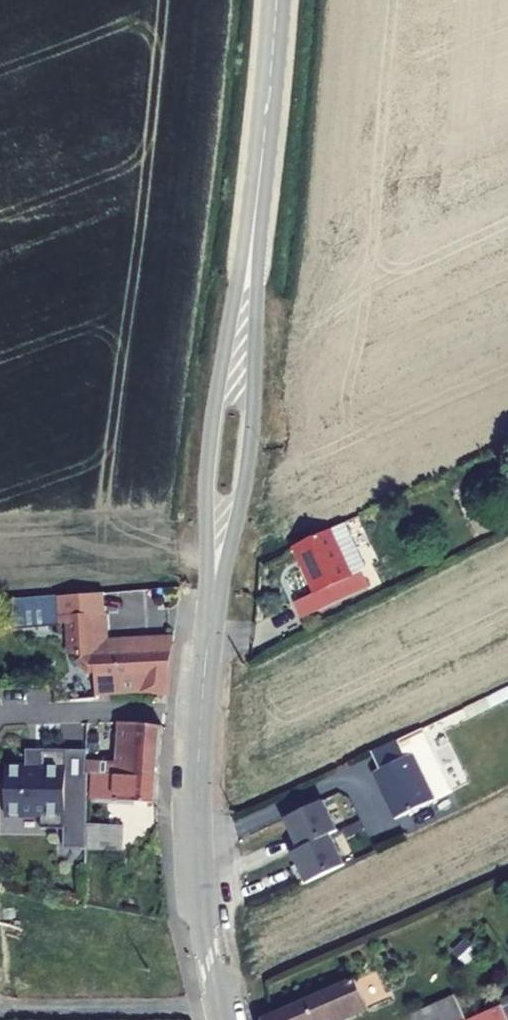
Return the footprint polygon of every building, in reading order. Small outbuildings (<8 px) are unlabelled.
[(337,523),(286,547),(308,596),(291,604),(298,620),(362,591),(354,574),(357,567),(337,523)] [(117,639),(116,611),(77,613),(79,652),(85,651),(85,659),(97,670),(105,669),(106,697),(108,696),(153,692),(176,695),(183,635),(117,639)] [(132,722),(128,722),(124,761),(96,759),(96,769),(104,768),(126,770),(127,767),(150,770),(150,775),(168,777),(173,726),(149,721),(138,721),(132,722)] [(409,733),(363,755),(371,773),(365,776),(387,821),(443,795),(421,749),(417,751),(409,733)] [(75,825),(75,747),(50,747),(50,762),(14,762),(14,812),(50,812),(50,825),(75,825)] [(104,768),(102,796),(167,801),(168,777),(150,775),(150,770),(127,767),(126,770),(104,768)] [(331,830),(316,800),(277,818),(292,849),(284,853),(299,883),(338,864),(324,834),(331,830)] [(97,822),(96,848),(132,849),(133,824),(97,822)] [(268,1019),(368,1019),(378,1015),(363,978),(268,1019)] [(428,1019),(466,1019),(479,1014),(466,989),(423,1008),(428,1019)] [(479,1014),(466,1019),(507,1019),(507,1001),(479,1014)]
